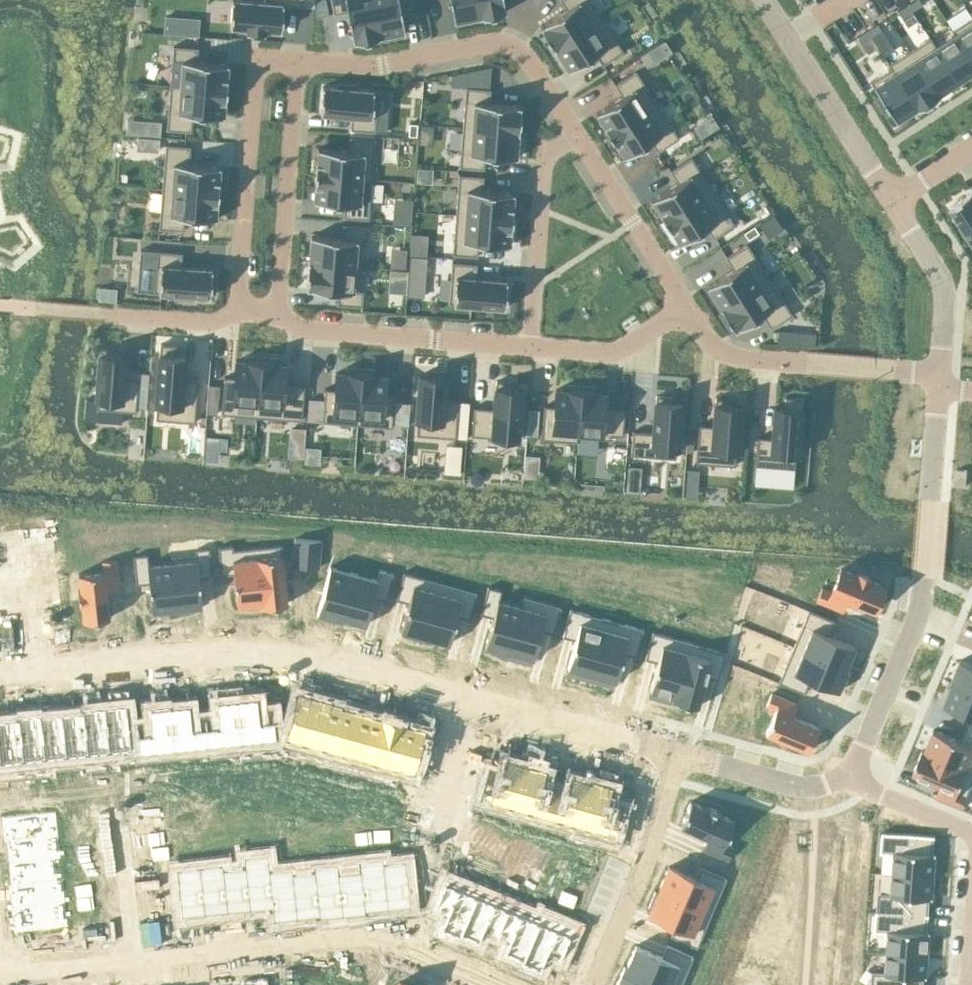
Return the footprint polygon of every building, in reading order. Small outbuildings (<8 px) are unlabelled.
[(231,26),(247,28),(246,32),(265,33),(266,29),(282,30),(284,5),(303,6),(303,0),(270,0),(270,2),(244,0),(233,0),(231,26)] [(314,16),(329,13),(326,0),(315,0),(314,16)] [(334,13),(347,11),(348,11),(354,42),(377,37),(380,37),(372,0),(332,0),(334,13)] [(380,37),(381,36),(383,35),(384,39),(401,35),(400,32),(405,31),(399,0),(401,0),(372,0),(380,37)] [(455,21),(479,16),(479,17),(481,16),(477,0),(450,0),(455,21)] [(481,16),(506,11),(504,0),(477,0),(481,16)] [(541,26),(555,48),(602,17),(591,0),(562,0),(567,9),(541,26)] [(908,4),(912,11),(923,4),(920,0),(914,0),(908,4)] [(908,4),(898,10),(902,17),(912,11),(908,4)] [(165,15),(164,33),(199,36),(200,18),(165,15)] [(602,17),(555,48),(555,49),(556,49),(569,70),(596,53),(603,64),(624,51),(602,17)] [(953,29),(971,59),(971,17),(953,29)] [(878,23),(868,30),(872,37),(882,30),(878,23)] [(930,38),(958,81),(971,72),(971,59),(953,29),(952,30),(954,34),(936,45),(931,37),(930,38)] [(868,30),(857,36),(862,43),(872,37),(868,30)] [(930,38),(909,50),(938,95),(939,95),(938,94),(958,81),(930,38)] [(662,42),(640,56),(648,67),(669,53),(672,51),(665,40),(662,42)] [(171,84),(171,85),(227,90),(228,78),(227,78),(229,64),(197,61),(198,48),(194,47),(174,46),(173,61),(182,62),(180,85),(171,84)] [(909,50),(889,63),(918,108),(938,95),(909,50)] [(891,68),(871,81),(880,96),(878,98),(887,112),(889,110),(896,121),(916,108),(917,109),(918,108),(889,63),(888,64),(891,68)] [(623,95),(596,112),(604,124),(604,125),(610,135),(658,104),(636,70),(615,84),(623,95)] [(323,86),(321,113),(325,114),(345,115),(352,116),(351,129),(376,131),(377,116),(372,116),(374,90),(357,89),(357,85),(340,84),(340,87),(323,86)] [(168,125),(167,129),(183,130),(192,131),(192,128),(193,114),(213,115),(224,116),(226,102),(227,90),(171,85),(169,110),(168,125)] [(466,87),(463,127),(519,131),(521,106),(521,105),(490,103),(491,89),(466,87)] [(658,104),(610,135),(617,144),(625,156),(651,140),(658,151),(679,138),(658,104)] [(709,116),(694,126),(701,137),(716,127),(719,126),(712,115),(709,116)] [(410,123),(409,135),(417,136),(418,124),(410,123)] [(463,127),(460,167),(485,169),(486,155),(517,158),(519,132),(519,133),(519,131),(463,127)] [(317,163),(316,174),(372,179),(375,139),(368,139),(350,137),(349,151),(318,148),(317,162),(317,163)] [(166,149),(163,188),(219,192),(220,184),(220,181),(219,181),(220,166),(201,165),(189,164),(191,146),(169,144),(166,144),(166,149)] [(678,182),(652,199),(660,211),(659,211),(666,221),(713,191),(692,157),(675,168),(671,170),(678,182)] [(315,186),(314,201),(345,203),(344,217),(369,219),(372,179),(316,174),(315,186)] [(459,175),(456,214),(513,219),(513,207),(514,193),(483,190),(484,176),(480,176),(459,175)] [(160,227),(160,228),(174,229),(184,230),(185,216),(216,219),(218,204),(219,192),(163,188),(160,227)] [(713,191),(666,221),(672,231),(673,231),(680,243),(707,226),(714,238),(735,224),(713,191)] [(951,206),(959,219),(956,221),(965,235),(968,233),(971,239),(971,192),(951,206)] [(456,214),(453,254),(478,256),(479,243),(510,245),(511,231),(512,231),(513,219),(456,214)] [(309,261),(309,262),(360,266),(362,242),(367,242),(368,226),(344,225),(343,229),(343,238),(311,236),(310,250),(309,261)] [(755,226),(745,232),(749,239),(759,232),(755,226)] [(724,275),(708,285),(721,307),(721,308),(769,277),(747,244),(728,256),(726,257),(734,268),(724,275)] [(157,261),(155,292),(176,293),(176,297),(193,298),(193,295),(210,296),(211,291),(214,291),(216,274),(212,274),(213,269),(197,268),(181,266),(182,253),(158,251),(157,261)] [(411,256),(410,269),(427,270),(428,257),(411,256)] [(308,274),(307,288),(338,291),(337,304),(338,304),(362,306),(363,291),(359,291),(360,266),(309,262),(308,274)] [(453,262),(449,303),(470,304),(505,307),(507,280),(476,277),(477,264),(466,263),(453,262)] [(723,311),(720,313),(730,327),(733,326),(736,330),(762,313),(772,328),(793,314),(769,277),(721,308),(723,311)] [(778,330),(777,343),(813,345),(815,345),(816,332),(814,332),(778,330)] [(160,343),(156,404),(158,404),(157,419),(176,420),(195,422),(199,379),(184,378),(186,356),(176,356),(177,345),(160,343)] [(95,347),(93,378),(98,378),(96,399),(98,399),(98,408),(117,410),(118,410),(136,412),(137,406),(147,407),(149,379),(139,378),(124,377),(126,356),(123,355),(124,349),(112,348),(95,347)] [(225,376),(222,414),(257,416),(262,356),(246,355),(245,361),(236,360),(235,377),(225,376)] [(262,356),(257,416),(289,419),(302,420),(305,383),(285,381),(286,364),(277,364),(277,357),(262,356)] [(323,421),(358,424),(362,368),(346,367),(346,373),(337,372),(335,389),(325,388),(324,399),(323,421)] [(362,368),(358,424),(393,427),(393,423),(408,424),(410,403),(395,401),(395,394),(385,393),(386,376),(375,375),(375,374),(374,374),(375,369),(362,368)] [(417,419),(417,420),(419,420),(418,434),(437,436),(456,438),(467,438),(470,403),(470,402),(459,401),(459,399),(445,398),(447,371),(430,369),(430,376),(420,375),(419,394),(417,419)] [(474,407),(472,435),(492,437),(518,439),(518,438),(520,419),(522,389),(513,388),(513,382),(497,381),(494,408),(474,407)] [(544,405),(542,439),(577,441),(581,385),(569,384),(568,389),(568,390),(556,389),(555,406),(544,405)] [(581,385),(577,441),(578,441),(578,436),(599,438),(612,439),(613,434),(623,435),(626,407),(605,405),(606,393),(597,393),(597,386),(581,385)] [(632,444),(631,454),(634,455),(656,456),(676,458),(677,448),(679,448),(681,418),(682,403),(672,403),(673,396),(656,395),(653,432),(648,432),(633,431),(632,444)] [(758,444),(756,465),(775,466),(795,468),(796,454),(798,454),(799,433),(802,433),(804,398),(786,396),(785,407),(775,407),(773,438),(758,437),(758,444)] [(309,398),(307,419),(323,421),(324,399),(309,398)] [(699,424),(696,462),(715,464),(716,464),(735,465),(736,451),(738,451),(739,437),(742,406),(732,405),(733,399),(716,398),(716,401),(714,425),(699,424)] [(956,483),(956,484),(967,485),(968,470),(957,469),(956,483)] [(295,538),(293,566),(306,567),(308,539),(295,538)] [(308,539),(306,567),(319,568),(321,540),(308,539)] [(282,544),(257,547),(263,606),(288,603),(288,601),(282,544)] [(233,545),(219,547),(222,575),(234,573),(238,606),(262,604),(262,606),(263,606),(257,547),(233,549),(233,545)] [(196,559),(172,562),(177,608),(180,608),(181,612),(198,610),(198,606),(202,606),(199,577),(212,576),(209,548),(195,550),(196,559)] [(148,554),(134,556),(137,584),(149,583),(152,611),(177,608),(172,562),(149,564),(148,554)] [(81,592),(78,592),(80,607),(82,606),(84,620),(110,618),(107,589),(120,588),(117,560),(103,561),(104,571),(79,574),(81,592)] [(354,573),(341,621),(342,621),(343,619),(366,625),(375,593),(387,597),(395,570),(381,566),(377,580),(354,573)] [(330,567),(317,614),(341,621),(354,573),(330,567)] [(822,587),(817,600),(843,611),(848,599),(874,610),(884,586),(869,580),(870,578),(857,572),(856,574),(841,568),(831,591),(822,587)] [(404,572),(397,599),(409,603),(401,630),(405,632),(405,635),(422,639),(422,636),(425,637),(440,582),(404,572)] [(440,582),(425,637),(450,644),(457,616),(470,619),(477,592),(440,582)] [(488,587),(481,614),(493,617),(485,647),(509,654),(522,607),(499,600),(502,591),(488,587)] [(522,607),(509,654),(510,654),(511,652),(534,658),(542,631),(554,634),(561,607),(548,603),(525,597),(522,607)] [(571,610),(563,637),(576,640),(568,668),(592,674),(607,619),(571,610)] [(809,610),(794,646),(848,669),(849,668),(847,667),(855,646),(829,635),(835,621),(809,610)] [(607,619),(592,674),(616,681),(624,653),(636,657),(644,630),(607,619)] [(653,632),(646,659),(658,663),(650,690),(673,697),(673,699),(674,699),(689,642),(653,632)] [(689,642),(674,699),(698,706),(706,676),(719,679),(727,652),(689,642)] [(794,646),(779,682),(805,693),(810,679),(839,691),(848,669),(794,646)] [(952,681),(971,690),(971,664),(961,659),(952,681)] [(945,704),(971,715),(966,728),(971,730),(971,690),(952,681),(951,682),(954,683),(945,704)] [(299,692),(284,745),(306,751),(320,698),(299,692)] [(775,710),(766,733),(769,734),(768,736),(782,742),(783,740),(809,751),(819,727),(793,715),(798,704),(772,693),(766,706),(775,710)] [(219,714),(205,715),(209,749),(242,746),(242,751),(243,751),(238,699),(237,699),(237,696),(219,698),(219,701),(217,701),(219,714)] [(258,697),(238,699),(243,751),(278,747),(274,708),(259,710),(258,697)] [(320,698),(306,751),(327,756),(341,704),(320,698)] [(127,703),(105,706),(110,760),(111,760),(111,755),(133,752),(127,703)] [(151,721),(137,723),(140,752),(174,748),(170,704),(150,706),(151,721)] [(171,704),(170,704),(174,748),(207,745),(208,749),(209,749),(205,715),(192,717),(190,704),(171,706),(171,704)] [(341,704),(327,756),(348,762),(361,712),(342,707),(342,704),(341,704)] [(105,706),(83,708),(89,762),(110,760),(105,706)] [(82,711),(62,713),(67,759),(87,757),(88,762),(89,762),(83,708),(82,708),(82,711)] [(40,712),(19,715),(25,769),(46,767),(40,712)] [(41,712),(40,712),(46,767),(47,766),(47,761),(67,759),(62,713),(44,715),(42,715),(41,712)] [(361,712),(348,762),(368,768),(383,715),(382,715),(381,717),(361,712)] [(1,771),(25,769),(19,715),(18,715),(18,717),(0,719),(0,764),(1,771)] [(383,715),(368,768),(389,773),(404,721),(383,715)] [(404,721),(389,773),(390,774),(392,769),(413,775),(425,729),(404,724),(405,721),(404,721)] [(923,750),(971,771),(971,730),(966,728),(961,740),(934,729),(925,750),(923,749),(923,750)] [(914,773),(942,785),(937,797),(963,808),(971,786),(971,771),(923,750),(914,773)] [(489,768),(480,801),(513,810),(514,810),(526,765),(507,759),(503,772),(489,768)] [(526,765),(514,810),(547,819),(556,786),(543,782),(546,770),(544,770),(545,766),(528,762),(527,765),(526,765)] [(556,786),(547,819),(579,827),(577,832),(578,833),(592,780),(591,782),(572,777),(569,790),(556,786)] [(592,780),(578,833),(612,842),(622,804),(608,800),(612,786),(592,780)] [(288,784),(280,785),(281,797),(289,796),(288,784)] [(311,784),(308,795),(316,797),(319,786),(311,784)] [(121,785),(113,786),(114,798),(122,797),(121,785)] [(280,785),(272,786),(273,798),(281,797),(280,785)] [(113,786),(105,787),(107,799),(114,798),(113,786)] [(319,786),(316,797),(323,800),(327,788),(319,786)] [(78,790),(70,791),(72,802),(80,802),(78,790)] [(70,791),(62,791),(64,803),(72,802),(70,791)] [(221,791),(213,792),(215,804),(223,803),(221,791)] [(213,792),(205,793),(207,805),(215,804),(213,792)] [(35,794),(27,795),(29,807),(37,806),(35,794)] [(27,795),(19,796),(21,808),(29,807),(27,795)] [(179,795),(172,796),(173,808),(181,807),(179,795)] [(353,795),(350,807),(357,809),(360,797),(353,795)] [(360,797),(357,809),(365,811),(368,799),(360,797)] [(691,801),(681,825),(707,836),(703,848),(728,859),(734,845),(744,823),(720,813),(721,811),(707,805),(706,807),(691,801)] [(293,803),(285,804),(286,816),(294,815),(293,803)] [(381,803),(378,814),(386,816),(389,805),(381,803)] [(285,804),(277,805),(278,817),(286,816),(285,804)] [(95,807),(83,809),(84,817),(96,815),(95,807)] [(248,808),(240,809),(241,821),(249,820),(248,808)] [(328,808),(325,820),(333,822),(336,810),(328,808)] [(240,809),(232,810),(233,822),(241,821),(240,809)] [(336,810),(333,822),(340,824),(344,812),(336,810)] [(29,814),(2,817),(5,841),(59,835),(56,811),(51,812),(29,814)] [(194,813),(186,814),(188,826),(195,825),(194,813)] [(202,813),(194,813),(195,825),(204,825),(202,813)] [(375,821),(372,833),(380,835),(383,823),(375,821)] [(383,823),(380,835),(388,837),(391,825),(383,823)] [(883,833),(881,851),(896,853),(894,873),(935,876),(937,853),(933,853),(934,835),(912,834),(905,833),(900,833),(883,832),(883,833)] [(59,835),(5,841),(5,842),(7,842),(10,863),(61,858),(59,835)] [(499,835),(496,846),(503,849),(506,837),(499,835)] [(506,837),(503,849),(511,851),(514,839),(506,837)] [(99,846),(87,847),(88,855),(100,854),(99,846)] [(485,851),(482,863),(489,865),(492,853),(485,851)] [(492,853),(489,865),(497,867),(500,855),(492,853)] [(564,853),(561,865),(569,867),(572,855),(564,853)] [(100,854),(88,855),(89,863),(101,862),(100,854)] [(267,854),(245,856),(250,910),(272,908),(273,922),(274,922),(267,854)] [(268,854),(267,854),(274,922),(297,919),(292,867),(270,870),(268,854)] [(572,855),(569,867),(577,869),(580,857),(572,855)] [(224,864),(222,864),(228,913),(250,910),(245,856),(244,856),(245,866),(224,869),(224,864)] [(12,885),(10,885),(10,886),(64,880),(64,879),(58,880),(56,859),(61,859),(61,858),(10,863),(12,885)] [(382,858),(360,860),(365,914),(367,914),(366,912),(388,910),(382,858)] [(383,858),(382,858),(388,910),(412,907),(407,861),(384,863),(383,858)] [(338,863),(337,863),(343,917),(365,914),(360,860),(359,860),(360,870),(339,873),(338,863)] [(337,863),(314,865),(320,919),(343,917),(337,863)] [(222,864),(200,866),(205,915),(228,913),(222,864)] [(293,867),(292,867),(297,919),(319,917),(319,919),(320,919),(314,865),(313,865),(314,870),(293,873),(293,867)] [(200,866),(176,869),(181,918),(205,915),(200,866)] [(669,866),(659,889),(712,911),(726,876),(701,866),(696,877),(669,866)] [(551,869),(548,881),(555,883),(559,871),(551,869)] [(559,871),(555,883),(563,885),(566,874),(559,871)] [(878,893),(877,911),(928,915),(930,899),(933,899),(935,876),(894,873),(893,894),(878,893)] [(446,877),(433,908),(444,913),(446,914),(441,928),(459,936),(478,891),(446,877)] [(64,880),(10,886),(12,909),(66,903),(64,880)] [(655,891),(648,907),(651,908),(650,913),(676,924),(671,936),(697,946),(712,911),(659,889),(658,892),(655,891)] [(104,891),(92,892),(93,900),(105,899),(104,891)] [(478,891),(459,936),(460,936),(461,934),(479,942),(484,930),(497,935),(510,904),(478,891)] [(105,899),(93,900),(94,908),(106,907),(105,899)] [(66,903),(12,909),(14,933),(68,927),(66,903)] [(510,904),(497,935),(509,940),(504,952),(512,955),(522,960),(521,962),(522,962),(543,912),(542,912),(540,917),(510,904)] [(877,911),(876,930),(890,931),(888,952),(929,955),(931,932),(927,932),(928,915),(877,911)] [(543,912),(522,962),(541,970),(547,956),(560,962),(575,926),(543,912)] [(624,967),(666,984),(681,984),(693,955),(667,945),(662,956),(636,945),(627,967),(624,966),(624,967)] [(872,984),(923,984),(924,977),(927,978),(929,955),(888,952),(887,973),(873,972),(872,984)] [(624,967),(617,984),(666,984),(624,967)]
